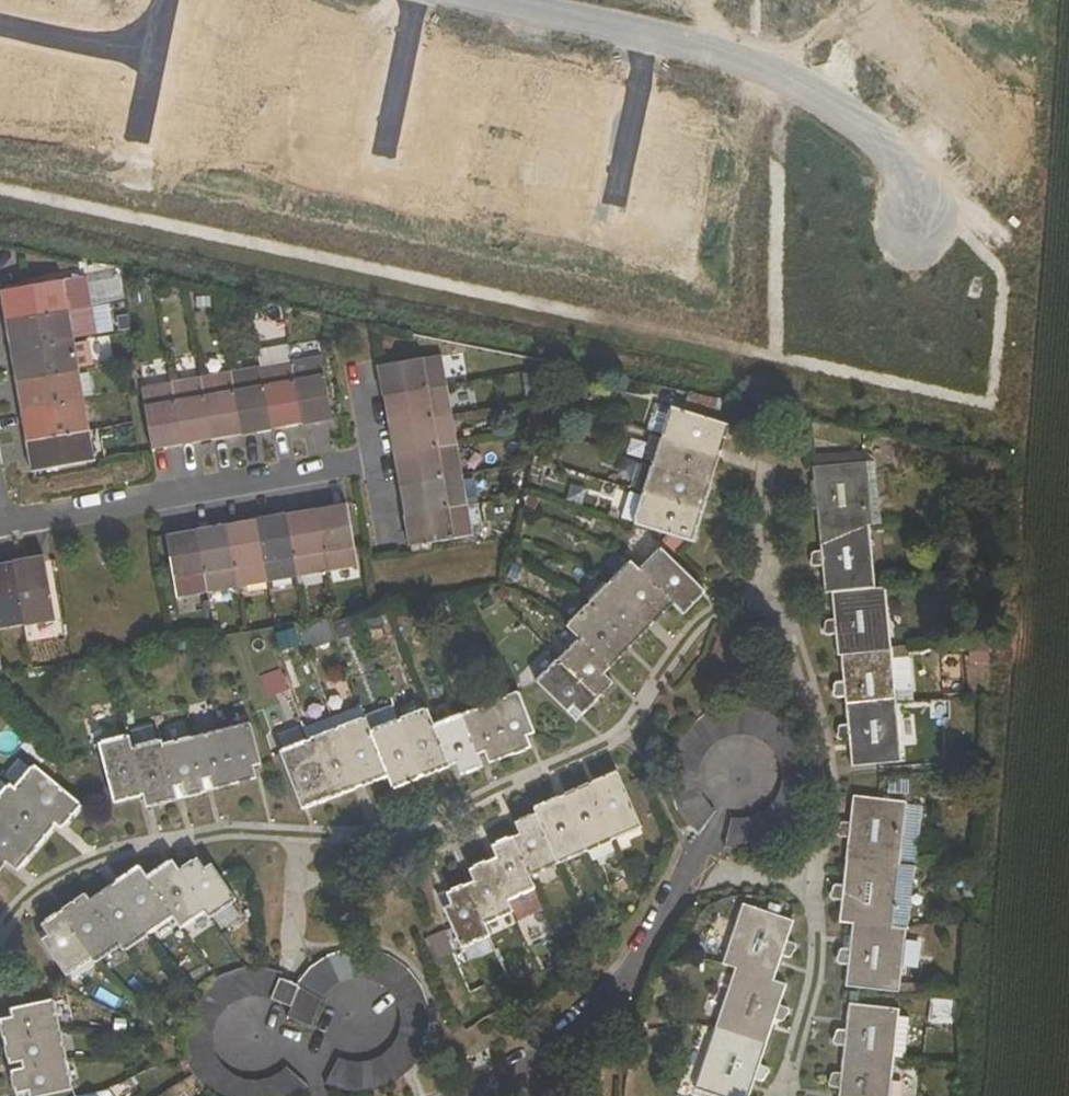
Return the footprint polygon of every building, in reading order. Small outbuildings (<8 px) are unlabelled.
[(13,319),(65,311),(60,281),(5,290),(0,291),(0,296),(2,307),(11,305),(13,319)] [(18,349),(70,340),(70,337),(66,316),(65,311),(13,319),(4,321),(7,336),(16,335),(18,349)] [(81,313),(66,316),(70,337),(84,334),(81,313)] [(128,316),(120,317),(122,328),(130,327),(128,316)] [(21,364),(23,380),(76,371),(75,367),(71,344),(70,340),(18,349),(9,351),(12,365),(21,364)] [(85,342),(71,344),(75,367),(89,364),(85,342)] [(258,350),(261,366),(271,425),(272,430),(286,427),(286,422),(301,419),(290,361),(287,345),(258,350)] [(384,375),(388,394),(446,384),(441,354),(384,364),(378,366),(380,376),(384,375)] [(321,356),(290,361),(301,419),(301,424),(317,422),(316,417),(332,414),(321,356)] [(92,364),(92,368),(120,363),(122,363),(122,359),(92,364)] [(261,366),(230,372),(240,430),(241,435),(257,432),(256,428),(271,425),(261,366)] [(26,395),(29,410),(81,402),(76,371),(23,380),(15,381),(17,396),(26,395)] [(230,372),(200,377),(210,436),(211,440),(226,438),(225,433),(240,430),(230,372)] [(200,377),(170,382),(180,441),(181,446),(196,443),(195,439),(210,436),(200,377)] [(180,441),(170,382),(140,387),(151,451),(167,448),(166,444),(180,441)] [(390,409),(393,424),(451,413),(446,384),(388,394),(383,395),(386,410),(390,409)] [(31,426),(34,439),(86,431),(81,402),(29,410),(20,411),(23,427),(31,426)] [(661,436),(720,454),(730,425),(671,407),(661,436)] [(456,445),(451,413),(393,424),(388,424),(391,440),(395,439),(398,455),(456,445)] [(92,461),(86,431),(34,439),(25,441),(28,457),(36,456),(39,470),(92,461)] [(652,464),(711,483),(720,454),(661,436),(652,464)] [(401,470),(403,485),(461,475),(456,445),(398,455),(394,456),(396,471),(401,470)] [(842,526),(869,523),(873,523),(867,461),(812,467),(814,494),(805,494),(806,508),(815,508),(819,544),(843,542),(842,526)] [(643,493),(702,511),(711,483),(652,464),(643,493)] [(466,505),(461,475),(403,485),(399,485),(401,501),(406,501),(408,515),(466,505)] [(633,522),(642,496),(629,491),(620,518),(633,522)] [(633,522),(675,535),(693,541),(702,511),(643,493),(642,496),(633,522)] [(358,566),(347,503),(332,506),(333,510),(318,513),(329,571),(358,566)] [(466,505),(471,535),(483,532),(478,503),(466,505)] [(411,529),(414,545),(471,535),(466,505),(408,515),(404,516),(406,529),(411,529)] [(303,515),(288,518),(298,576),(329,571),(318,513),(318,508),(302,511),(303,515)] [(268,582),(298,576),(288,518),(288,513),(272,516),(273,520),(258,523),(268,582)] [(243,526),(226,529),(237,587),(268,582),(258,523),(257,519),(242,521),(243,526)] [(821,565),(823,593),(830,592),(874,589),(869,523),(842,526),(843,542),(819,544),(819,551),(809,552),(811,565),(821,565)] [(207,592),(237,587),(226,529),(225,524),(211,527),(212,531),(197,534),(207,592)] [(183,536),(167,539),(178,597),(207,592),(197,534),(196,529),(182,532),(183,536)] [(672,603),(681,612),(702,590),(661,550),(639,571),(672,603)] [(54,617),(43,556),(28,558),(30,567),(15,570),(24,622),(54,617)] [(0,572),(0,626),(24,622),(15,570),(14,561),(0,563),(0,571),(0,572)] [(651,624),(672,603),(639,571),(630,562),(609,583),(651,624)] [(588,605),(629,646),(651,624),(609,583),(588,605)] [(891,650),(886,588),(874,589),(830,592),(833,620),(825,620),(825,634),(834,633),(836,655),(840,655),(891,650)] [(608,668),(629,646),(588,605),(567,626),(580,639),(608,668)] [(300,630),(306,649),(331,640),(324,621),(300,630)] [(580,639),(559,660),(597,698),(612,682),(603,673),(608,668),(580,639)] [(870,714),(869,701),(896,698),(895,691),(892,658),(891,650),(840,655),(842,682),(833,682),(835,697),(843,696),(845,717),(870,714)] [(912,689),(909,656),(892,658),(895,691),(912,689)] [(573,705),(582,713),(597,698),(559,660),(537,681),(566,711),(573,705)] [(517,692),(489,704),(508,754),(530,746),(525,734),(533,731),(520,699),(517,692)] [(847,739),(850,764),(874,762),(902,759),(896,698),(869,701),(870,714),(845,717),(846,725),(838,726),(837,739),(847,739)] [(692,830),(699,834),(715,809),(709,804),(704,797),(700,789),(698,781),(697,772),(699,763),(702,755),(707,748),(713,742),(721,737),(729,734),(738,733),(746,733),(755,736),(763,740),(769,746),(775,752),(779,760),(781,769),(781,778),(779,786),(776,795),(771,802),(765,808),(757,813),(749,816),(740,817),(731,816),(725,845),(727,846),(732,846),(743,847),(755,846),(766,842),(776,837),(786,831),(794,823),(801,814),(807,803),(810,792),(812,781),(812,770),(811,758),(807,747),(802,737),(795,728),(787,719),(777,713),(767,708),(760,705),(749,703),(737,702),(726,704),(715,707),(704,712),(694,718),(686,726),(679,735),(673,745),(669,756),(667,768),(667,779),(669,791),(672,802),(677,812),(684,822),(692,830)] [(485,750),(490,761),(508,754),(489,704),(462,714),(477,753),(485,750)] [(448,765),(433,725),(427,709),(398,721),(419,776),(448,765)] [(461,773),(481,765),(477,753),(462,714),(433,725),(448,765),(456,762),(461,773)] [(357,785),(387,773),(370,732),(365,719),(336,730),(357,785)] [(398,721),(370,732),(387,773),(392,787),(419,776),(398,721)] [(259,760),(249,724),(221,731),(234,784),(255,778),(252,766),(260,763),(259,760)] [(308,741),(329,797),(357,785),(336,730),(308,741)] [(209,776),(213,789),(234,784),(221,731),(191,739),(202,778),(209,776)] [(114,802),(143,794),(131,749),(127,735),(99,743),(114,802)] [(184,797),(205,791),(202,778),(191,739),(162,746),(172,786),(181,784),(184,797)] [(176,798),(172,786),(162,746),(160,740),(131,749),(143,794),(147,806),(176,798)] [(308,741),(281,752),(302,808),(329,797),(308,741)] [(34,767),(14,790),(54,823),(60,827),(79,805),(34,767)] [(616,772),(588,784),(612,838),(640,826),(616,772)] [(560,797),(584,850),(612,838),(588,784),(560,797)] [(14,790),(9,785),(0,796),(0,818),(35,846),(54,823),(14,790)] [(837,835),(848,837),(845,859),(900,865),(907,804),(907,802),(874,798),(852,795),(849,823),(842,822),(837,835)] [(535,813),(557,862),(584,850),(560,797),(533,809),(535,813)] [(923,806),(907,804),(900,865),(916,867),(923,806)] [(528,876),(557,862),(535,813),(515,822),(520,833),(511,837),(528,876)] [(5,860),(16,869),(35,846),(0,818),(0,856),(5,860)] [(497,857),(489,860),(506,899),(533,887),(528,876),(511,837),(492,846),(497,857)] [(210,916),(234,899),(223,883),(211,865),(203,869),(196,859),(178,872),(205,909),(210,916)] [(838,921),(851,923),(892,927),(900,865),(845,859),(842,885),(834,884),(829,899),(841,900),(838,921)] [(483,923),(511,910),(506,899),(489,860),(469,869),(474,881),(466,885),(483,923)] [(146,878),(172,915),(180,927),(205,909),(178,872),(171,861),(146,878)] [(892,927),(906,928),(908,928),(916,867),(900,865),(892,927)] [(147,932),(172,915),(146,878),(138,867),(113,885),(147,932)] [(113,885),(90,900),(119,944),(123,949),(147,932),(113,885)] [(452,904),(443,908),(451,924),(461,946),(488,934),(483,923),(466,885),(447,893),(452,904)] [(94,962),(119,944),(90,900),(86,895),(60,912),(91,957),(94,962)] [(741,903),(720,963),(734,967),(773,981),(781,956),(787,959),(790,952),(792,953),(794,948),(785,944),(793,920),(741,903)] [(91,957),(60,912),(42,924),(49,935),(43,939),(65,974),(91,957)] [(899,991),(906,928),(892,927),(851,923),(849,949),(841,948),(836,962),(847,963),(845,985),(851,986),(899,991)] [(299,975),(293,984),(299,987),(290,1007),(286,1016),(311,1026),(322,996),(328,989),(334,984),(342,979),(351,977),(360,976),(368,978),(377,981),(384,985),(390,992),(395,999),(398,1007),(400,1016),(399,1025),(397,1033),(393,1041),(388,1048),(381,1054),(373,1058),(365,1060),(356,1060),(347,1059),(339,1056),(326,1083),(327,1085),(337,1089),(348,1091),(359,1091),(371,1090),(382,1087),(392,1082),(402,1075),(410,1067),(417,1058),(423,1047),(426,1036),(428,1025),(428,1013),(426,1002),(423,991),(417,981),(410,971),(402,963),(393,957),(382,952),(371,948),(360,947),(348,947),(337,949),(326,953),(316,959),(307,966),(299,975)] [(271,998),(280,978),(282,972),(272,968),(260,966),(249,966),(237,967),(226,971),(216,976),(206,983),(198,991),(191,1000),(186,1011),(183,1022),(181,1033),(181,1045),(183,1056),(187,1067),(193,1077),(200,1086),(208,1094),(211,1095),(296,1095),(304,1090),(307,1086),(285,1066),(279,1072),(271,1076),(263,1079),(254,1080),(245,1079),(237,1076),(229,1071),(223,1065),(217,1058),(214,1050),(212,1041),(212,1033),(214,1024),(218,1016),(223,1009),(230,1003),(238,999),(246,996),(255,995),(264,996),(271,998)] [(786,985),(773,981),(734,967),(714,1027),(767,1044),(775,1021),(782,1023),(784,1017),(785,1017),(787,1012),(779,1009),(786,985)] [(271,998),(290,1007),(299,987),(293,984),(280,978),(271,998)] [(58,1028),(53,1000),(11,1009),(12,1016),(1,1018),(5,1040),(58,1028)] [(844,1044),(841,1065),(866,1067),(868,1055),(895,1058),(900,1010),(849,1004),(845,1031),(837,1030),(833,1043),(844,1044)] [(693,1086),(722,1095),(749,1095),(754,1081),(761,1083),(763,1077),(766,1078),(768,1071),(759,1068),(767,1044),(714,1027),(693,1086)] [(22,1059),(24,1068),(65,1059),(58,1028),(5,1040),(10,1062),(22,1059)] [(838,1095),(890,1095),(895,1058),(868,1055),(866,1067),(841,1065),(840,1073),(832,1072),(829,1086),(839,1088),(838,1095)] [(65,1059),(24,1068),(12,1070),(16,1092),(29,1090),(30,1095),(36,1095),(71,1088),(65,1059)]
